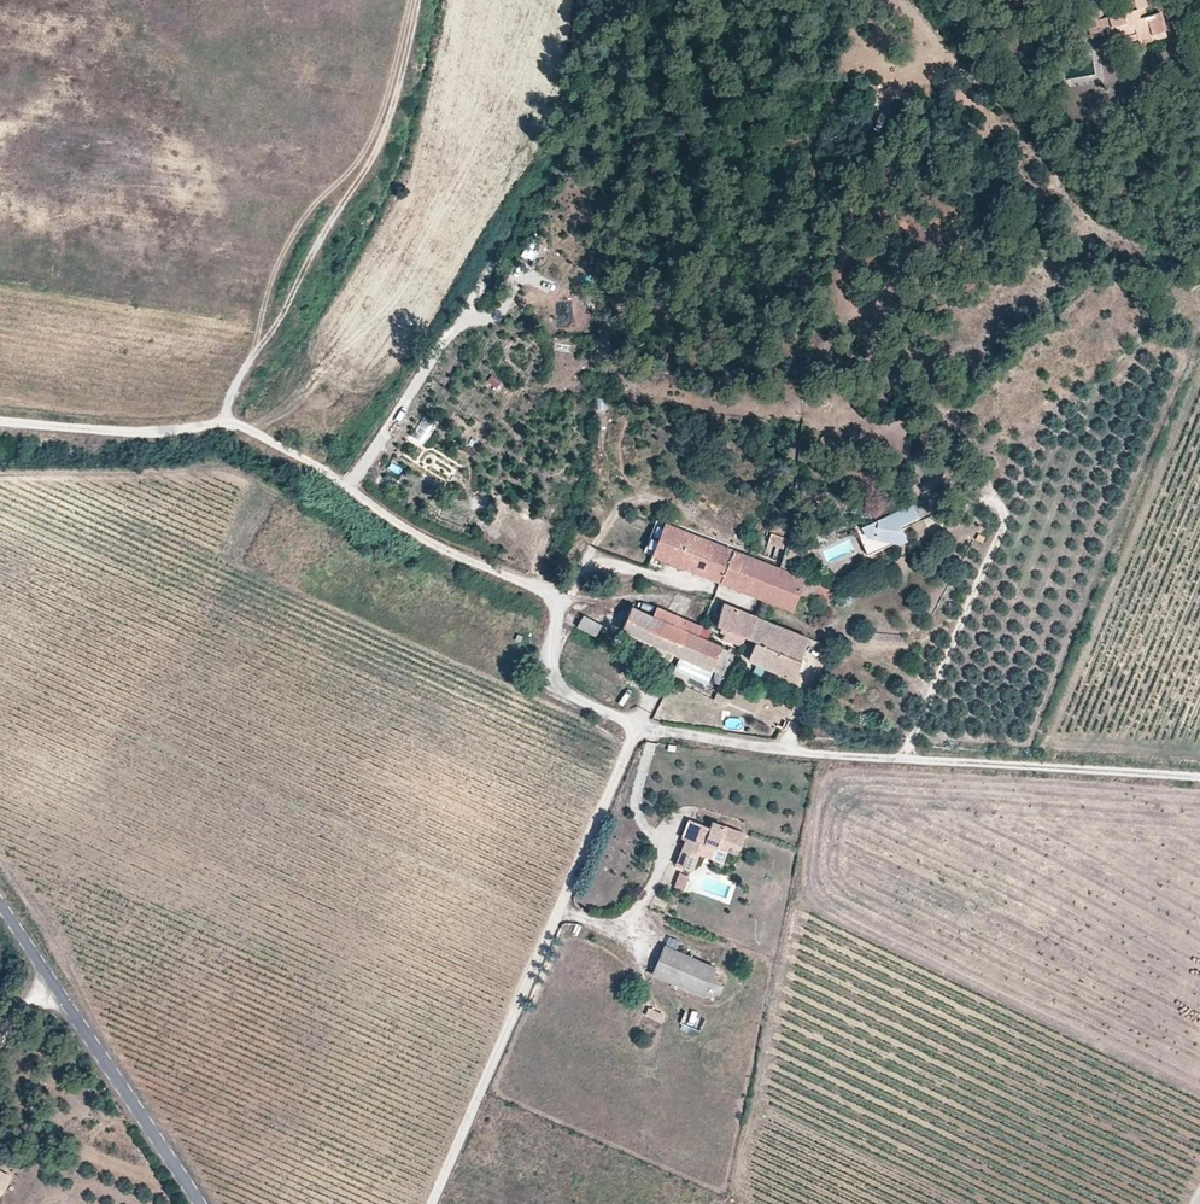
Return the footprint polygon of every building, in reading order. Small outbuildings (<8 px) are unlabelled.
[(1132,3),(1104,10),(1102,0),(1087,0),(1093,25),(1117,19),(1120,31),(1137,26),(1138,32),(1153,28),(1148,12),(1148,10),(1145,0),(1131,0),(1132,3)] [(1140,37),(1160,32),(1154,8),(1148,10),(1148,12),(1153,28),(1138,32),(1140,37)] [(1138,32),(1137,26),(1120,31),(1117,19),(1093,25),(1095,32),(1110,28),(1113,38),(1138,32)] [(927,494),(911,500),(918,514),(900,522),(902,527),(943,509),(927,494)] [(918,514),(911,500),(857,524),(867,550),(905,534),(902,527),(900,522),(918,514)] [(733,547),(663,519),(651,550),(707,572),(721,578),(733,547)] [(1089,551),(1100,548),(1098,537),(1087,540),(1089,551)] [(782,566),(733,547),(721,578),(769,597),(782,566)] [(769,597),(792,606),(799,594),(826,604),(833,587),(782,566),(769,597)] [(722,601),(712,621),(745,635),(753,612),(722,601)] [(732,652),(719,646),(720,643),(703,634),(706,627),(687,619),(654,604),(649,612),(648,612),(646,612),(629,604),(620,626),(639,635),(662,646),(696,662),(716,671),(717,668),(719,666),(720,666),(722,666),(725,666),(726,663),(724,662),(723,660),(723,659),(723,656),(724,655),(726,653),(728,652),(729,652),(732,652)] [(796,667),(806,633),(753,612),(745,635),(752,639),(744,656),(775,669),(782,671),(788,670),(796,667)] [(602,623),(582,613),(576,625),(595,635),(602,623)] [(868,630),(867,638),(899,641),(900,634),(868,630)] [(735,655),(734,653),(732,652),(729,652),(728,652),(726,653),(724,655),(723,656),(723,659),(723,660),(724,662),(726,663),(728,664),(730,665),(733,665),(734,664),(736,662),(736,660),(736,658),(735,655)] [(728,668),(726,667),(725,666),(722,666),(720,666),(719,666),(717,668),(716,671),(716,674),(717,676),(718,677),(721,678),(723,678),(726,678),(727,677),(728,675),(729,673),(729,671),(728,668)] [(775,669),(773,674),(791,680),(796,667),(788,670),(782,671),(775,669)] [(712,820),(710,826),(689,818),(685,829),(689,831),(686,837),(675,862),(690,869),(691,868),(698,851),(705,854),(709,845),(710,844),(716,846),(718,839),(729,843),(739,847),(744,833),(712,820)] [(729,843),(718,839),(716,846),(726,850),(729,843)] [(716,846),(710,844),(709,845),(705,854),(711,857),(716,846)] [(688,874),(679,870),(677,876),(686,879),(688,874)] [(686,879),(677,876),(674,884),(683,887),(686,879)] [(662,944),(648,973),(710,1001),(723,970),(662,944)] [(648,1006),(642,1019),(657,1025),(663,1012),(648,1006)] [(694,1012),(684,1008),(681,1014),(691,1018),(694,1012)] [(9,1174),(0,1168),(0,1190),(9,1174)]
